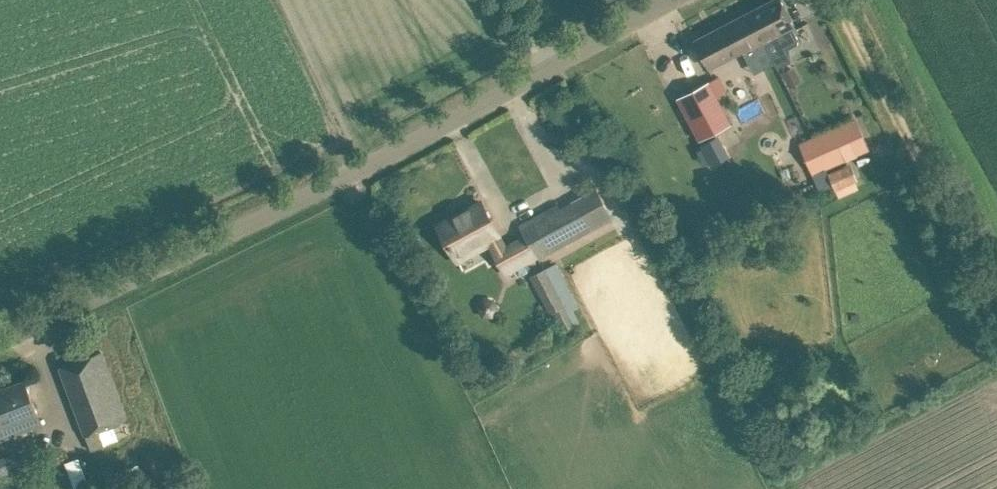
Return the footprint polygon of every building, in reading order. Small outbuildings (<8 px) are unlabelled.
[(749,11),(764,42),(764,41),(773,58),(789,50),(789,47),(798,42),(798,36),(795,30),(797,29),(782,0),(770,0),(749,11)] [(764,42),(749,11),(694,39),(709,67),(742,49),(744,52),(764,42)] [(709,80),(677,97),(699,139),(731,122),(709,80)] [(855,118),(800,141),(813,171),(824,166),(825,169),(857,155),(857,154),(868,149),(855,118)] [(717,135),(701,143),(703,147),(711,161),(712,164),(728,155),(717,135)] [(829,169),(838,195),(861,187),(852,161),(829,169)] [(537,255),(611,214),(594,184),(581,192),(583,196),(561,208),(559,204),(520,225),(526,235),(505,247),(481,201),(438,224),(456,256),(488,238),(505,269),(536,253),(537,255)] [(558,332),(579,321),(573,309),(579,306),(557,260),(530,273),(558,332)] [(127,418),(101,350),(60,365),(86,434),(127,418)] [(0,389),(0,438),(42,422),(33,398),(25,379),(0,389)] [(0,456),(0,474),(10,470),(10,468),(4,454),(0,456)] [(64,460),(74,488),(89,483),(79,455),(64,460)]
